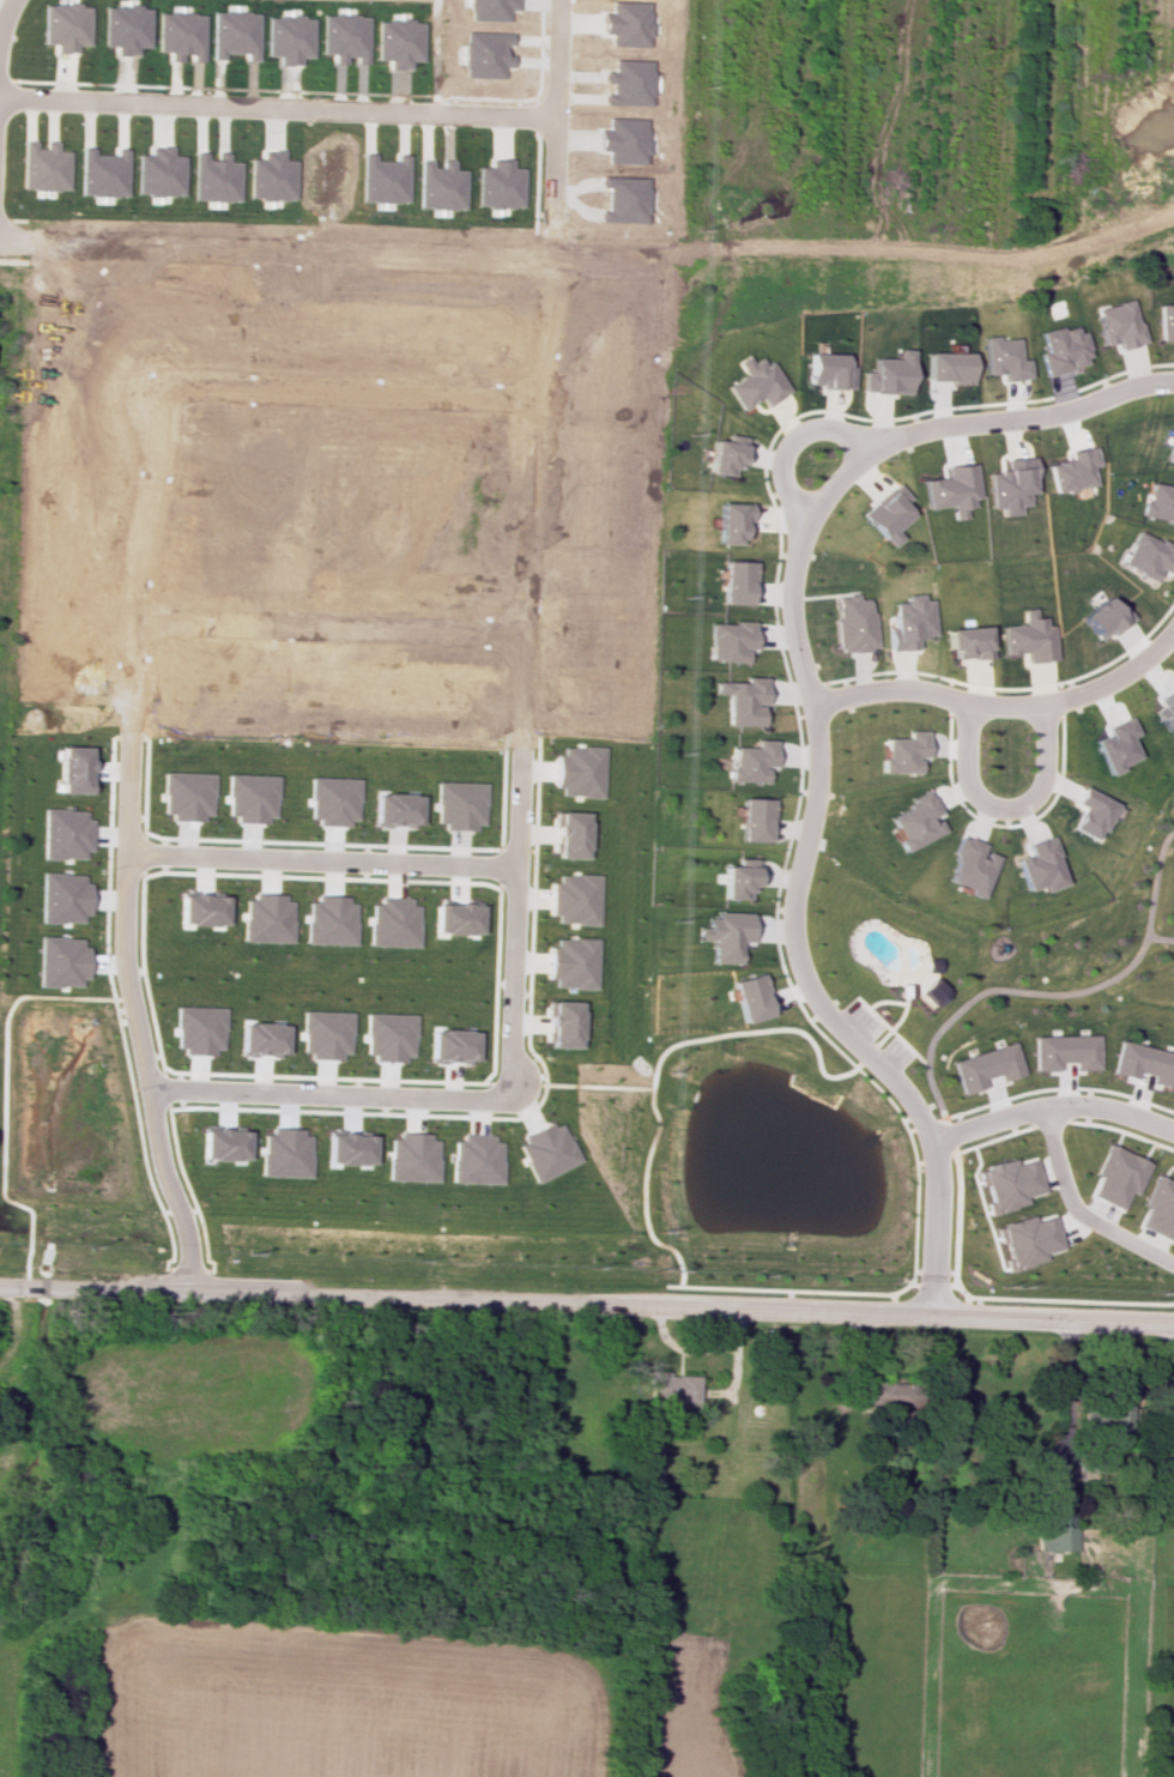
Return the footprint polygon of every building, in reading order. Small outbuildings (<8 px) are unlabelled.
[(42,3),(41,43),(52,44),(52,52),(74,53),(74,45),(87,45),(88,5),(42,3)] [(20,189),(65,190),(66,151),(55,150),(55,141),(43,141),(42,148),(34,148),(34,141),(21,141),(20,189)] [(1139,343),(1128,299),(1091,308),(1100,345),(1112,342),(1114,349),(1139,343)] [(1155,304),(1156,339),(1173,339),(1173,303),(1155,304)] [(1041,374),(1086,364),(1077,323),(1037,332),(1041,352),(1036,353),(1041,374)] [(983,374),(1000,374),(1000,380),(1026,379),(1025,359),(1016,359),(1015,336),(982,338),(983,374)] [(862,371),(861,393),(909,393),(909,349),(895,349),(895,358),(871,357),(871,371),(862,371)] [(968,353),(925,352),(924,382),(968,382),(968,353)] [(851,366),(843,365),(843,354),(807,353),(806,387),(850,388),(851,366)] [(724,385),(738,410),(758,398),(763,406),(785,393),(763,354),(749,362),(745,355),(734,361),(742,375),(724,385)] [(1159,456),(1173,462),(1173,426),(1172,426),(1159,456)] [(744,437),(724,434),(723,441),(710,439),(705,472),(731,476),(733,462),(740,463),(744,437)] [(1044,464),(1050,494),(1090,485),(1086,467),(1094,465),(1090,446),(1064,451),(1066,459),(1044,464)] [(987,508),(996,507),(997,515),(1015,514),(1014,505),(1030,505),(1027,457),(1001,459),(1002,470),(985,472),(987,508)] [(924,508),(948,505),(950,519),(962,518),(961,508),(975,507),(970,463),(942,466),(944,477),(921,480),(924,508)] [(1172,522),(1173,510),(1173,480),(1168,479),(1167,486),(1143,482),(1138,515),(1172,522)] [(908,498),(896,484),(860,514),(888,547),(899,538),(892,530),(911,515),(901,503),(908,498)] [(715,543),(735,544),(735,538),(746,538),(747,503),(715,502),(715,543)] [(1132,530),(1116,565),(1148,580),(1154,569),(1162,573),(1173,549),(1132,530)] [(719,604),(749,604),(750,561),(720,560),(719,604)] [(1075,615),(1093,640),(1105,632),(1107,635),(1127,621),(1107,593),(1075,615)] [(872,611),(867,611),(866,598),(856,599),(856,594),(833,594),(835,651),(874,649),(872,611)] [(886,650),(915,649),(914,636),(931,636),(930,600),(919,600),(919,594),(902,594),(902,602),(890,602),(891,626),(885,627),(886,650)] [(1051,660),(1049,624),(1041,625),(1041,617),(1031,617),(1030,608),(1018,609),(1019,624),(998,626),(1000,654),(1022,653),(1022,662),(1051,660)] [(753,623),(707,621),(707,661),(744,661),(744,648),(752,648),(753,623)] [(946,628),(948,659),(987,657),(985,626),(946,628)] [(725,694),(724,725),(759,726),(760,704),(763,704),(763,677),(743,676),(743,682),(713,681),(713,694),(725,694)] [(1092,740),(1106,773),(1136,759),(1127,737),(1133,734),(1126,717),(1102,727),(1105,734),(1092,740)] [(879,772),(915,773),(915,757),(923,757),(924,730),(904,730),(904,738),(880,738),(879,772)] [(726,781),(764,782),(764,766),(772,766),(773,740),(753,739),(753,747),(731,746),(731,767),(727,767),(726,781)] [(554,795),(600,796),(601,747),(556,746),(554,795)] [(209,818),(210,773),(162,772),(161,817),(209,818)] [(273,775),(224,775),(223,821),(272,822),(273,775)] [(355,824),(356,778),(307,777),(306,823),(355,824)] [(483,782),(434,781),(433,823),(441,823),(441,828),(481,829),(483,782)] [(1069,828),(1092,840),(1096,830),(1101,832),(1115,803),(1079,786),(1071,803),(1079,806),(1069,828)] [(417,795),(372,793),(371,825),(416,826),(417,795)] [(901,850),(939,831),(933,818),(937,815),(925,793),(883,815),(901,850)] [(769,798),(739,798),(737,841),(768,842),(769,798)] [(585,812),(554,811),(552,858),(583,859),(585,812)] [(993,856),(978,850),(980,844),(957,836),(940,882),(978,896),(993,856)] [(1062,885),(1047,836),(1021,844),(1025,855),(1012,859),(1023,891),(1037,886),(1039,892),(1062,885)] [(720,898),(746,899),(746,886),(754,886),(755,867),(721,866),(720,898)] [(550,923),(596,924),(597,875),(551,873),(550,923)] [(176,924),(221,925),(222,895),(177,894),(176,924)] [(289,942),(290,896),(241,895),(240,941),(289,942)] [(352,944),(354,899),(305,897),(303,943),(352,944)] [(415,945),(414,899),(367,899),(368,946),(415,945)] [(431,933),(477,934),(478,904),(432,903),(431,933)] [(749,914),(705,913),(704,927),(695,927),(695,940),(709,940),(709,962),(737,963),(738,942),(748,942),(749,914)] [(595,939),(549,937),(548,987),(594,988),(595,939)] [(922,972),(934,972),(936,972),(936,957),(927,959),(922,959),(922,972)] [(740,1023),(770,1015),(758,973),(728,981),(740,1023)] [(916,992),(931,1005),(932,1007),(945,991),(938,984),(931,978),(916,992)] [(896,984),(909,984),(909,996),(903,996),(897,996),(896,984)] [(577,1048),(579,1002),(548,1001),(547,1046),(577,1048)] [(221,1007),(172,1006),(171,1052),(220,1052),(221,1007)] [(349,1058),(350,1012),(301,1010),(299,1056),(349,1058)] [(412,1059),(414,1014),(364,1013),(364,1058),(412,1059)] [(284,1024),(238,1023),(238,1055),(283,1056),(284,1024)] [(429,1029),(428,1060),(474,1062),(475,1030),(429,1029)] [(1098,1069),(1098,1035),(1032,1036),(1033,1071),(1058,1070),(1058,1062),(1074,1062),(1074,1070),(1098,1069)] [(1119,1040),(1111,1073),(1136,1079),(1138,1071),(1153,1075),(1151,1083),(1173,1088),(1173,1052),(1119,1040)] [(950,1061),(960,1094),(985,1086),(982,1079),(997,1074),(999,1081),(1023,1074),(1013,1041),(950,1061)] [(514,1141),(533,1182),(578,1162),(559,1120),(514,1141)] [(260,1175),(307,1177),(308,1132),(261,1131),(260,1175)] [(371,1135),(326,1133),(326,1162),(370,1164),(371,1135)] [(437,1135),(387,1135),(387,1181),(436,1181),(437,1135)] [(499,1183),(500,1137),(451,1136),(450,1182),(499,1183)] [(1089,1195),(1121,1209),(1128,1191),(1135,1194),(1149,1162),(1106,1144),(1093,1174),(1097,1176),(1089,1195)] [(1043,1191),(1033,1158),(1014,1164),(1012,1158),(975,1169),(981,1186),(984,1185),(989,1201),(985,1202),(989,1215),(1026,1204),(1024,1197),(1043,1191)] [(1155,1175),(1141,1206),(1146,1208),(1137,1226),(1168,1240),(1173,1227),(1173,1183),(1155,1175)] [(1061,1248),(1052,1215),(1032,1221),(1030,1216),(998,1224),(1006,1258),(1003,1259),(1006,1271),(1043,1261),(1041,1254),(1061,1248)] [(663,1406),(694,1407),(695,1376),(666,1375),(666,1371),(648,1370),(647,1397),(663,1398),(663,1406)] [(1039,1550),(1075,1551),(1075,1503),(1040,1502),(1039,1550)]
